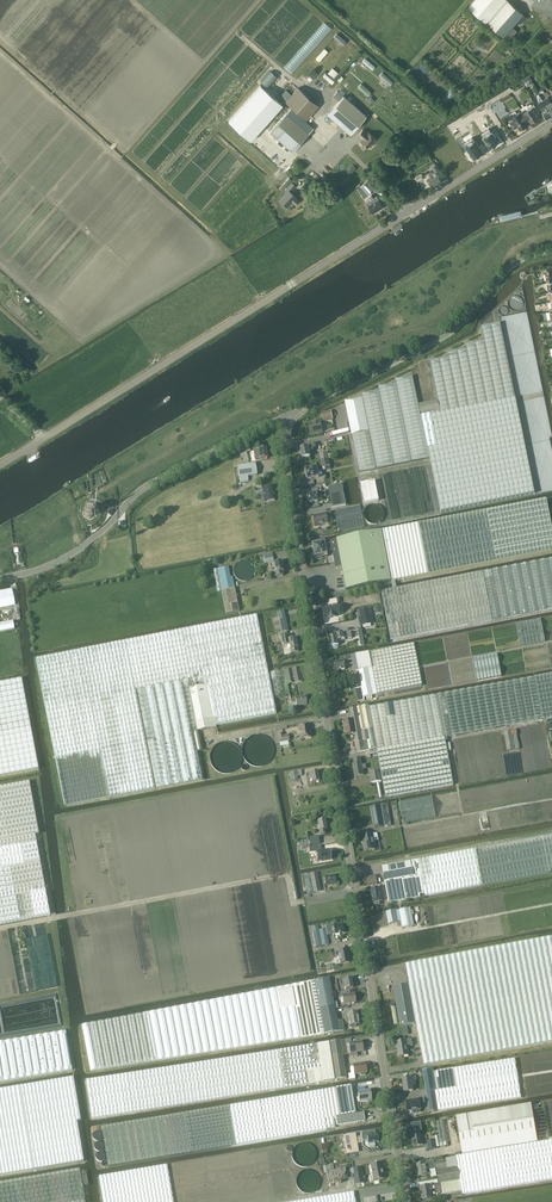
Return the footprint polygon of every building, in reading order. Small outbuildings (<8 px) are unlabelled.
[(508,0),(476,0),(470,7),(488,23),(505,37),(525,15),(508,0)] [(333,35),(343,44),(346,41),(337,32),(333,35)] [(320,61),(328,50),(325,47),(316,58),(320,61)] [(362,60),(372,69),(375,66),(365,56),(362,60)] [(333,66),(329,71),(334,75),(338,70),(333,66)] [(390,84),(393,81),(382,71),(379,75),(390,84)] [(323,75),(333,83),(335,80),(326,72),(323,75)] [(251,140),(282,105),(260,85),(228,120),(251,140)] [(306,119),(318,105),(298,88),(286,102),(306,119)] [(547,91),(540,94),(542,101),(550,98),(547,91)] [(350,134),(366,116),(343,96),(327,114),(350,134)] [(539,105),(543,112),(547,119),(551,116),(551,114),(549,109),(548,109),(544,102),(539,105)] [(541,113),(535,104),(534,103),(531,105),(531,104),(528,106),(527,105),(522,108),(530,120),(531,119),(533,122),(540,117),(538,115),(541,113)] [(292,151),(313,128),(312,126),(291,107),(269,131),(292,151)] [(530,120),(522,108),(521,108),(523,111),(522,112),(521,112),(520,112),(516,114),(515,111),(507,116),(515,128),(519,126),(521,129),(529,125),(527,122),(528,121),(530,120)] [(367,148),(375,138),(368,132),(367,133),(363,129),(357,135),(362,139),(360,141),(367,148)] [(471,159),(497,143),(487,129),(462,144),(471,159)] [(438,174),(434,177),(429,180),(433,186),(442,180),(438,174)] [(376,188),(370,180),(369,179),(362,185),(361,183),(358,186),(374,213),(384,207),(377,196),(374,198),(371,193),(376,188)] [(295,204),(299,201),(295,198),(296,197),(291,192),(295,186),(292,183),(285,191),(287,192),(280,200),(287,207),(292,201),(295,204)] [(521,211),(500,215),(501,220),(522,215),(521,211)] [(430,458),(431,462),(525,444),(516,397),(500,322),(481,326),(484,340),(466,344),(466,349),(448,352),(449,357),(430,361),(438,400),(418,404),(413,376),(395,379),(395,383),(378,386),(379,390),(361,394),(362,397),(344,401),(352,435),(359,473),(430,458)] [(332,417),(331,410),(322,412),(324,419),(332,417)] [(310,434),(323,431),(321,422),(308,424),(310,434)] [(525,444),(431,462),(441,512),(535,493),(525,444)] [(309,451),(314,450),(313,446),(308,447),(308,446),(301,448),(303,457),(310,456),(309,451)] [(260,459),(268,458),(266,448),(259,449),(259,450),(254,451),(255,455),(260,454),(260,459)] [(249,462),(247,452),(240,455),(245,462),(249,462)] [(327,452),(320,454),(320,457),(321,460),(329,459),(327,452)] [(329,459),(321,460),(323,470),(331,469),(329,459)] [(255,463),(238,466),(240,482),(248,481),(248,476),(257,475),(255,463)] [(307,479),(315,478),(319,477),(317,467),(305,469),(307,475),(306,475),(306,478),(307,478),(307,479)] [(379,500),(375,481),(361,484),(365,503),(379,500)] [(346,505),(342,484),(329,487),(333,508),(346,505)] [(273,487),(262,488),(264,502),(275,500),(273,487)] [(326,496),(325,491),(319,492),(318,489),(312,490),(313,493),(307,494),(308,498),(307,499),(308,501),(308,502),(319,500),(318,497),(326,496)] [(551,551),(551,526),(547,499),(382,531),(391,582),(395,581),(551,551)] [(92,505),(89,505),(87,506),(85,508),(84,510),(84,513),(85,515),(87,517),(89,518),(92,518),(94,517),(96,515),(97,512),(97,510),(96,508),(94,506),(92,505)] [(364,527),(360,505),(335,510),(339,532),(364,527)] [(314,520),(315,527),(320,526),(320,525),(328,523),(327,517),(332,516),(331,512),(326,512),(326,513),(314,516),(314,520)] [(347,590),(391,582),(382,531),(337,539),(337,540),(331,542),(331,543),(332,550),(336,569),(342,567),(347,590)] [(327,549),(329,548),(330,551),(332,550),(331,543),(326,544),(325,541),(319,542),(319,543),(313,544),(316,557),(323,556),(323,553),(327,552),(327,549)] [(266,563),(274,561),(273,555),(264,556),(266,563)] [(391,641),(502,619),(551,609),(551,559),(493,570),(397,589),(395,589),(393,589),(381,592),(391,641)] [(271,568),(275,568),(276,572),(275,573),(276,577),(283,576),(282,572),(283,572),(283,571),(284,571),(282,561),(274,563),(275,564),(270,564),(271,568)] [(240,572),(239,579),(252,580),(254,563),(249,563),(248,569),(244,569),(243,573),(240,572)] [(230,577),(228,567),(217,569),(213,570),(218,592),(222,591),(226,614),(239,611),(235,589),(235,588),(234,588),(232,577),(230,577)] [(15,605),(12,589),(0,591),(0,608),(15,605)] [(338,604),(323,607),(325,616),(329,615),(330,617),(335,616),(335,614),(339,614),(338,604)] [(362,625),(374,623),(371,608),(359,610),(362,625)] [(284,611),(278,612),(279,618),(279,620),(282,633),(288,631),(286,618),(285,616),(284,611)] [(191,690),(207,686),(215,728),(277,716),(274,697),(290,694),(288,684),(302,681),(299,667),(284,670),(268,673),(257,615),(189,628),(81,650),(36,659),(65,806),(110,798),(202,779),(197,751),(202,750),(202,749),(199,731),(191,690)] [(0,623),(0,631),(15,629),(13,621),(0,623)] [(330,636),(332,646),(333,649),(334,649),(338,649),(339,647),(338,645),(339,645),(338,640),(345,639),(344,632),(336,633),(337,635),(330,636)] [(296,638),(288,639),(288,635),(280,637),(281,641),(283,641),(284,646),(290,645),(291,653),(298,652),(296,638)] [(351,655),(339,658),(340,661),(334,663),(335,667),(334,667),(335,670),(336,671),(346,669),(345,665),(347,665),(350,665),(353,664),(354,671),(359,670),(364,697),(366,696),(367,699),(373,699),(372,695),(373,695),(422,685),(414,643),(369,652),(351,655)] [(448,661),(452,684),(477,680),(474,657),(448,661)] [(369,707),(373,728),(378,753),(386,797),(453,785),(445,737),(543,720),(551,718),(551,674),(535,677),(444,693),(369,707)] [(34,770),(38,769),(30,727),(21,680),(0,683),(0,777),(34,770)] [(199,731),(215,728),(207,686),(191,690),(199,731)] [(297,707),(307,705),(305,697),(290,700),(291,703),(296,702),(297,707)] [(357,707),(349,708),(351,720),(354,734),(357,752),(369,750),(370,754),(378,753),(373,728),(369,707),(369,705),(357,707)] [(351,720),(343,722),(345,735),(354,734),(351,720)] [(310,724),(298,726),(301,739),(310,737),(309,732),(311,732),(310,724)] [(507,751),(519,749),(517,735),(516,730),(504,732),(507,751)] [(283,733),(278,734),(279,743),(290,741),(288,735),(284,735),(283,733)] [(272,759),(274,753),(274,747),(271,741),(267,737),(261,735),(254,735),(249,737),(244,742),(242,748),(242,754),(245,760),(249,764),(255,767),(262,766),(267,764),(272,759)] [(242,763),(243,757),(242,751),(238,746),(233,742),(228,741),(222,741),(216,744),(212,749),(210,754),(210,760),(212,766),(216,770),(222,773),(228,774),(233,772),(238,768),(242,763)] [(361,758),(354,759),(354,764),(353,764),(355,777),(364,775),(363,769),(366,768),(365,765),(362,765),(361,758)] [(380,770),(370,772),(372,783),(382,781),(380,770)] [(298,780),(298,776),(297,771),(290,772),(291,781),(298,780)] [(312,782),(320,781),(318,771),(310,773),(306,774),(306,778),(311,777),(312,782)] [(37,842),(35,835),(39,834),(30,782),(0,787),(0,848),(37,842)] [(436,817),(432,796),(400,802),(404,823),(436,817)] [(371,807),(375,828),(382,827),(391,826),(389,810),(388,804),(371,807)] [(478,814),(405,828),(408,847),(482,833),(478,814)] [(314,827),(319,826),(321,836),(326,835),(324,830),(327,829),(325,819),(318,821),(318,822),(313,823),(314,827)] [(373,834),(363,836),(366,851),(375,849),(374,841),(379,841),(378,833),(373,834)] [(542,837),(504,844),(474,850),(414,861),(382,867),(385,882),(388,903),(405,900),(421,897),(420,894),(425,893),(425,896),(549,873),(551,872),(551,835),(542,837)] [(318,837),(309,839),(310,847),(320,845),(318,837)] [(37,842),(0,848),(0,924),(50,915),(37,842)] [(330,850),(316,852),(318,862),(332,860),(330,850)] [(317,872),(303,875),(307,894),(321,891),(317,872)] [(335,875),(324,877),(326,886),(336,884),(335,875)] [(376,875),(366,877),(368,886),(377,884),(376,875)] [(371,889),(374,902),(374,905),(380,904),(379,901),(382,901),(380,888),(371,889)] [(411,907),(399,910),(401,921),(403,928),(415,925),(414,921),(411,907)] [(386,912),(388,924),(401,921),(399,910),(395,911),(395,910),(386,912)] [(334,934),(344,933),(342,925),(334,926),(333,924),(326,926),(328,935),(334,934)] [(318,930),(317,926),(310,927),(314,947),(328,944),(325,929),(318,930)] [(406,965),(425,1065),(551,1041),(551,937),(406,965)] [(347,950),(345,950),(339,951),(338,948),(334,948),(335,952),(336,956),(339,956),(341,964),(349,963),(347,950)] [(314,981),(324,1034),(344,1031),(342,1020),(337,1021),(329,978),(314,981)] [(346,989),(353,988),(351,978),(344,979),(344,980),(340,981),(341,985),(345,984),(346,989)] [(82,1025),(91,1071),(196,1055),(324,1034),(314,981),(202,1003),(82,1025)] [(409,984),(393,987),(400,1026),(416,1023),(409,984)] [(356,1003),(354,994),(350,995),(349,991),(338,993),(339,999),(343,998),(344,1005),(356,1003)] [(346,1021),(349,1020),(350,1025),(349,1025),(350,1028),(356,1027),(356,1025),(359,1024),(357,1012),(348,1013),(349,1016),(345,1016),(346,1021)] [(72,1070),(65,1031),(0,1042),(0,1082),(72,1070)] [(351,1044),(351,1039),(345,1040),(341,1041),(343,1055),(351,1054),(351,1057),(357,1056),(357,1053),(363,1052),(362,1042),(351,1044)] [(396,1042),(399,1057),(409,1055),(408,1047),(413,1046),(412,1039),(396,1042)] [(329,1043),(335,1080),(346,1078),(340,1041),(329,1043)] [(87,1080),(92,1118),(179,1105),(335,1080),(329,1043),(317,1045),(317,1044),(173,1067),(87,1080)] [(519,1078),(516,1059),(434,1072),(433,1068),(423,1070),(427,1096),(429,1113),(438,1111),(503,1101),(522,1098),(519,1078)] [(351,1074),(349,1074),(350,1080),(351,1079),(355,1079),(355,1075),(360,1074),(360,1075),(361,1076),(365,1075),(366,1074),(366,1073),(367,1073),(367,1071),(367,1070),(367,1068),(366,1068),(365,1063),(353,1065),(353,1067),(351,1067),(350,1068),(351,1074)] [(413,1086),(416,1085),(415,1076),(403,1078),(404,1086),(403,1087),(404,1090),(405,1090),(405,1091),(414,1090),(413,1086)] [(34,1169),(84,1161),(77,1120),(81,1120),(73,1077),(0,1089),(0,1175),(34,1169)] [(340,1116),(356,1113),(351,1086),(336,1088),(340,1116)] [(335,1117),(340,1116),(336,1088),(211,1109),(185,1113),(102,1127),(108,1166),(192,1152),(335,1128),(333,1117),(335,1117)] [(373,1101),(372,1096),(371,1096),(370,1091),(358,1092),(360,1102),(367,1101),(367,1102),(373,1101)] [(420,1099),(406,1101),(408,1111),(413,1110),(414,1113),(421,1112),(421,1109),(422,1109),(420,1099)] [(531,1104),(528,1104),(456,1117),(462,1155),(537,1142),(531,1104)] [(363,1112),(356,1113),(340,1116),(335,1117),(336,1125),(365,1121),(363,1112)] [(412,1131),(411,1131),(414,1146),(423,1145),(421,1131),(422,1130),(421,1122),(411,1123),(412,1131)] [(362,1141),(362,1137),(362,1136),(356,1137),(355,1134),(344,1136),(347,1154),(358,1152),(357,1143),(363,1143),(362,1141)] [(367,1136),(362,1137),(362,1141),(368,1141),(368,1144),(378,1142),(378,1141),(379,1141),(378,1138),(377,1134),(367,1135),(367,1136)] [(435,1139),(427,1140),(428,1150),(437,1148),(437,1147),(435,1139)] [(446,1159),(435,1161),(430,1162),(425,1163),(416,1164),(418,1176),(437,1173),(436,1171),(437,1170),(438,1178),(439,1183),(441,1183),(441,1185),(442,1192),(443,1195),(458,1192),(459,1196),(462,1196),(462,1192),(463,1194),(551,1179),(551,1140),(500,1149),(456,1156),(457,1157),(446,1159)] [(316,1157),(316,1155),(316,1153),(315,1150),(314,1148),(313,1147),(311,1145),(309,1144),(307,1143),(304,1143),(302,1143),(300,1144),(298,1145),(296,1147),(294,1148),(293,1150),(293,1153),(292,1155),(293,1157),(293,1159),(294,1161),(296,1163),(298,1165),(300,1166),(302,1166),(304,1167),(307,1166),(309,1166),(311,1165),(313,1163),(314,1161),(315,1159),(316,1157)] [(384,1170),(382,1162),(370,1164),(373,1181),(383,1179),(382,1171),(384,1170)] [(99,1176),(104,1201),(173,1201),(167,1164),(99,1176)] [(361,1167),(353,1168),(356,1184),(364,1182),(361,1167)] [(80,1169),(0,1183),(0,1201),(85,1201),(80,1169)] [(320,1184),(320,1182),(320,1179),(319,1177),(318,1175),(317,1173),(315,1172),(313,1171),(311,1170),(308,1170),(306,1170),(304,1171),(302,1172),(300,1173),(298,1175),(297,1177),(297,1179),(296,1182),(297,1184),(297,1186),(298,1188),(300,1190),(302,1191),(304,1192),(306,1193),(308,1193),(311,1193),(313,1192),(315,1191),(317,1190),(318,1188),(319,1186),(320,1184)] [(438,1192),(442,1192),(441,1183),(439,1183),(437,1183),(437,1184),(434,1184),(435,1189),(438,1189),(438,1192)] [(430,1190),(433,1189),(432,1184),(420,1186),(421,1189),(423,1199),(431,1197),(430,1190)] [(354,1192),(295,1201),(356,1201),(354,1192)]
